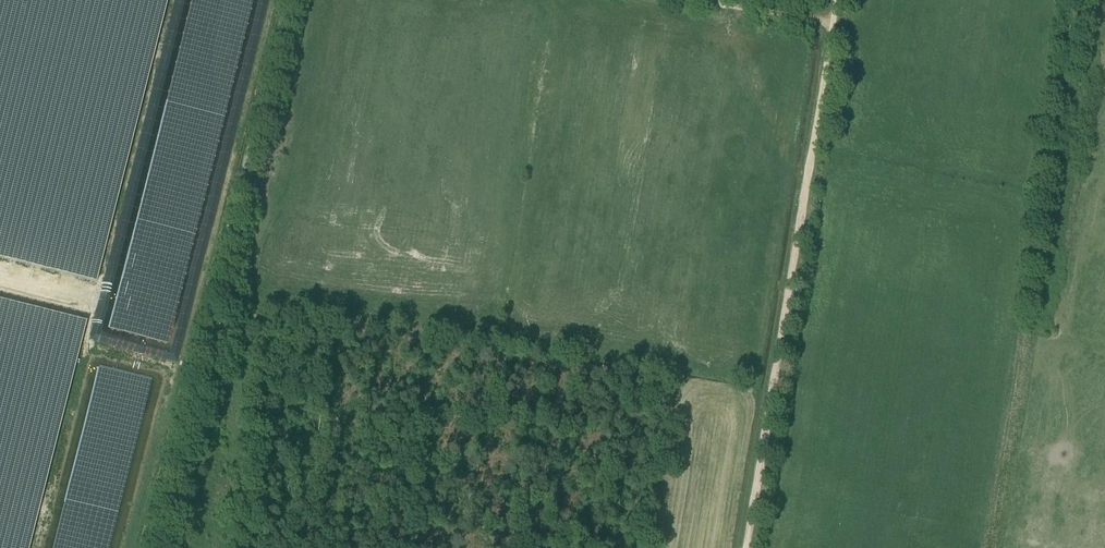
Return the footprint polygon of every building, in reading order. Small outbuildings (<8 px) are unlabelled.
[(90,295),(165,0),(0,0),(0,272),(90,295)] [(84,321),(0,300),(0,547),(26,547),(84,321)]
